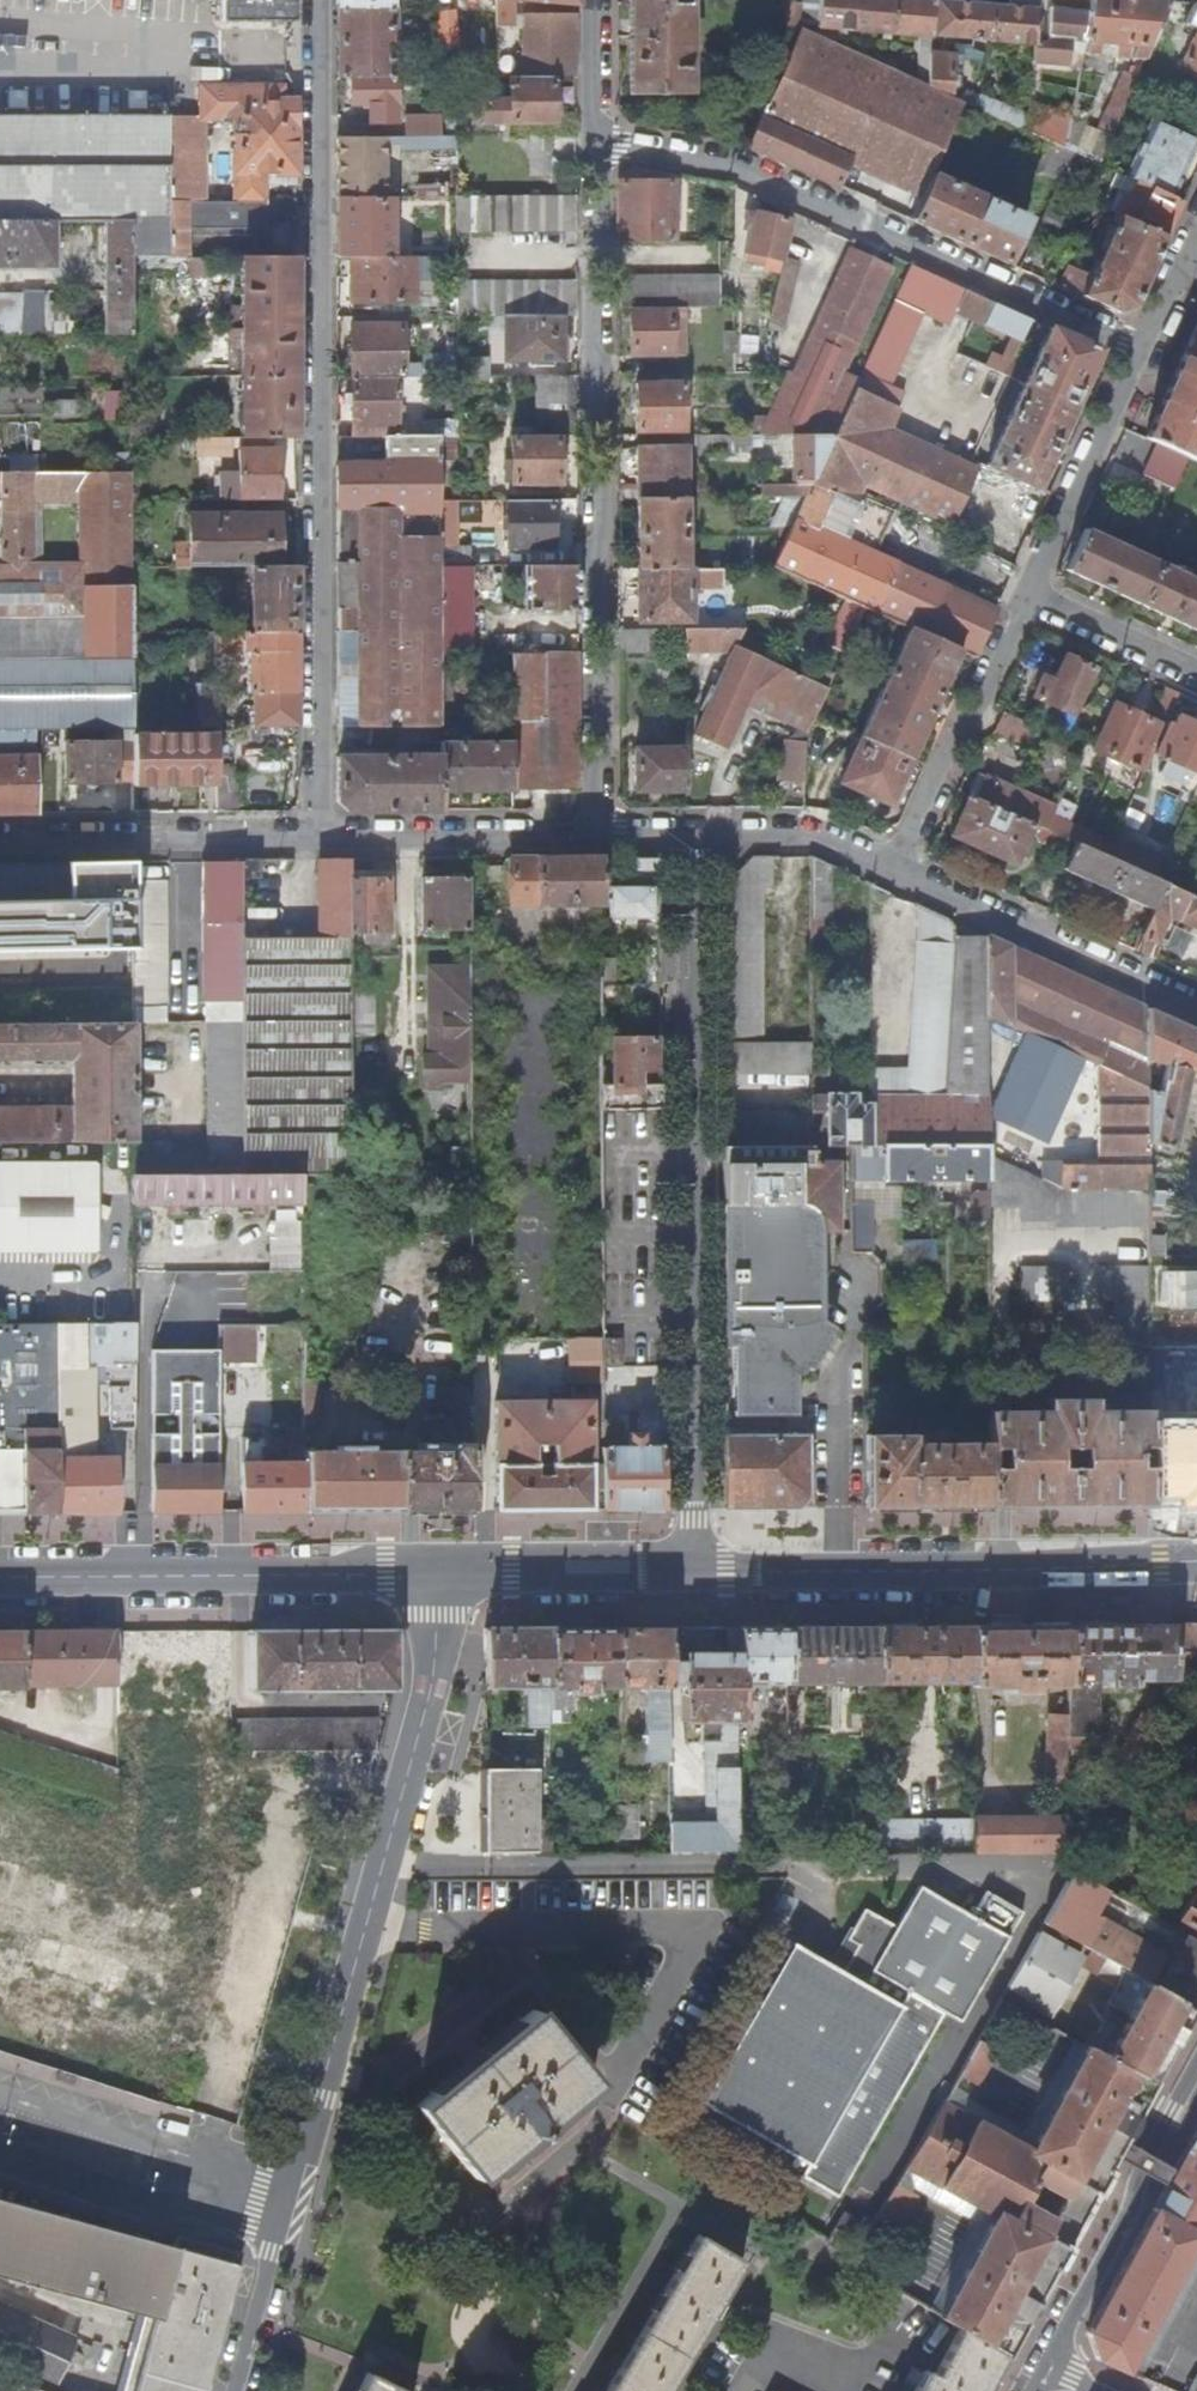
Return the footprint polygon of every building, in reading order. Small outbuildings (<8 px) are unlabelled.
[(295,24),(295,0),(222,0),(222,24),(295,24)] [(335,13),(392,11),(392,0),(335,0),(335,13)] [(576,7),(576,0),(496,0),(496,28),(515,28),(516,2),(576,7)] [(684,0),(629,0),(629,3),(630,96),(684,97),(684,0)] [(932,35),(935,1),(927,0),(820,0),(819,1),(802,0),(802,1),(800,28),(816,36),(817,25),(919,33),(932,35)] [(1039,0),(1009,0),(1009,8),(935,1),(932,35),(1036,45),(1039,0)] [(1090,0),(1045,0),(1041,45),(1036,45),(1034,63),(1071,65),(1071,64),(1072,40),(1087,42),(1090,0)] [(1169,3),(1132,0),(1090,0),(1087,42),(1086,54),(1097,55),(1099,42),(1114,43),(1113,55),(1113,57),(1121,57),(1123,42),(1134,43),(1134,58),(1145,60),(1146,59),(1163,20),(1169,3)] [(800,28),(802,1),(786,1),(786,26),(800,28)] [(1169,3),(1163,20),(1175,26),(1177,21),(1196,29),(1182,64),(1196,72),(1196,5),(1169,3)] [(335,13),(335,83),(347,83),(391,81),(394,11),(392,11),(335,13)] [(455,15),(438,15),(439,44),(455,44),(455,15)] [(554,77),(576,76),(576,15),(526,15),(525,58),(510,58),(510,70),(509,78),(554,77)] [(1156,65),(1175,26),(1163,20),(1146,59),(1156,65)] [(919,200),(930,177),(964,102),(950,96),(926,86),(903,74),(878,64),(843,48),(816,36),(800,28),(765,104),(855,145),(847,167),(919,200)] [(930,53),(932,35),(919,33),(916,74),(928,78),(930,53)] [(1071,64),(1085,66),(1086,54),(1087,42),(1072,40),(1071,64)] [(1098,53),(1113,55),(1114,43),(1099,42),(1098,53)] [(1123,42),(1121,57),(1134,58),(1134,43),(1123,42)] [(843,48),(878,64),(880,58),(846,43),(843,48)] [(955,55),(930,53),(928,78),(926,86),(950,96),(960,87),(952,81),(955,55)] [(926,86),(928,78),(916,74),(905,69),(903,74),(926,86)] [(496,78),(509,78),(510,70),(496,70),(496,78)] [(740,75),(716,72),(713,90),(737,94),(740,75)] [(1101,165),(1135,82),(1137,77),(1124,72),(1097,163),(1101,165)] [(554,125),(554,77),(509,78),(510,101),(471,103),(471,127),(554,125)] [(456,80),(443,80),(444,92),(456,92),(456,80)] [(391,81),(347,83),(348,108),(368,109),(367,124),(394,123),(394,93),(394,82),(391,81)] [(411,82),(394,82),(394,93),(411,93),(411,82)] [(950,96),(964,102),(982,111),(983,97),(960,87),(950,96)] [(295,175),(295,106),(276,106),(276,93),(199,92),(199,118),(239,118),(240,201),(265,201),(265,184),(265,174),(295,175)] [(982,111),(1029,132),(1029,118),(983,97),(982,111)] [(745,149),(835,190),(847,167),(855,145),(765,104),(745,149)] [(1078,140),(1077,154),(1092,161),(1096,107),(1081,105),(1078,140)] [(56,218),(102,219),(131,218),(131,261),(160,262),(161,123),(0,115),(0,219),(56,218)] [(403,139),(440,139),(439,120),(402,121),(403,139)] [(1148,186),(1169,195),(1193,142),(1151,122),(1126,176),(1128,176),(1134,180),(1148,186)] [(174,123),(161,123),(160,262),(171,261),(172,201),(174,123)] [(1073,152),(1077,154),(1078,140),(1054,129),(1049,141),(1056,145),(1073,152)] [(553,168),(576,168),(576,135),(552,137),(553,168)] [(528,137),(526,188),(542,188),(544,138),(528,137)] [(438,165),(456,164),(456,139),(440,139),(403,139),(403,154),(438,153),(438,165)] [(335,141),(335,200),(385,199),(383,140),(335,141)] [(1044,173),(1056,145),(1049,141),(1047,141),(1034,169),(1044,173)] [(1113,188),(1121,191),(1128,176),(1126,176),(1119,173),(1113,188)] [(265,184),(295,185),(295,175),(265,174),(265,184)] [(1121,217),(1165,237),(1182,201),(1169,195),(1148,186),(1134,180),(1128,176),(1121,191),(1112,214),(1119,216),(1121,217)] [(518,192),(519,179),(485,177),(484,189),(518,192)] [(909,222),(1006,266),(1027,220),(930,177),(919,200),(909,222)] [(672,183),(617,183),(617,244),(673,244),(674,229),(674,213),(672,183)] [(457,232),(577,231),(577,196),(457,198),(457,232)] [(335,200),(335,259),(347,260),(392,259),(392,199),(385,199),(335,200)] [(265,230),(265,204),(188,203),(188,228),(265,230)] [(1040,225),(1056,233),(1064,217),(1047,209),(1040,225)] [(686,212),(674,213),(674,229),(687,227),(686,212)] [(783,259),(791,224),(754,214),(751,232),(758,234),(752,264),(763,266),(762,269),(778,273),(783,259)] [(1132,310),(1165,237),(1121,217),(1092,278),(1069,267),(1060,290),(1115,316),(1132,310)] [(0,219),(0,266),(56,266),(56,218),(0,219)] [(131,333),(131,276),(131,261),(131,218),(102,219),(105,332),(131,333)] [(772,436),(833,437),(854,392),(858,382),(843,375),(889,271),(850,254),(792,378),(785,375),(766,418),(757,435),(772,436)] [(413,275),(413,259),(392,259),(347,260),(349,302),(368,301),(377,301),(414,301),(413,275)] [(413,259),(413,275),(423,275),(423,259),(413,259)] [(797,263),(783,259),(778,273),(768,320),(783,323),(797,263)] [(243,380),(296,380),(295,260),(242,260),(243,331),(243,368),(243,380)] [(213,276),(213,261),(171,261),(160,262),(131,261),(131,276),(213,276)] [(854,392),(897,412),(904,397),(892,390),(925,316),(948,327),(954,312),(1019,342),(1028,322),(910,268),(858,382),(854,392)] [(720,279),(718,279),(618,278),(618,310),(628,309),(680,309),(721,310),(720,279)] [(560,316),(578,316),(576,281),(457,283),(457,318),(503,317),(560,316)] [(23,333),(44,332),(43,291),(22,292),(23,333)] [(681,339),(680,309),(628,309),(629,357),(671,357),(671,339),(681,339)] [(561,357),(560,316),(503,317),(504,358),(561,357)] [(1145,440),(1156,446),(1185,460),(1196,464),(1196,327),(1145,440)] [(351,380),(398,379),(418,379),(418,367),(403,367),(403,329),(350,329),(351,380)] [(231,368),(243,368),(243,331),(231,332),(231,368)] [(1071,408),(1072,406),(1097,353),(1049,331),(1030,374),(1025,385),(1024,387),(1071,408)] [(724,375),(732,375),(732,333),(725,333),(725,360),(724,375)] [(1006,377),(1011,365),(1009,364),(993,357),(986,368),(1006,377)] [(1025,385),(1030,374),(1011,365),(1006,377),(1010,379),(1025,385)] [(418,379),(457,378),(457,366),(418,367),(418,379)] [(574,438),(573,376),(536,377),(536,438),(511,438),(511,484),(559,484),(558,439),(574,438)] [(457,378),(457,389),(481,388),(481,378),(457,378)] [(351,439),(385,440),(399,439),(398,379),(351,380),(351,439)] [(278,441),(295,440),(296,380),(243,380),(242,440),(252,441),(278,441)] [(636,385),(636,432),(684,432),(684,384),(636,385)] [(1034,492),(1036,490),(1071,408),(1024,387),(987,470),(1034,492)] [(811,486),(833,496),(854,505),(860,493),(864,486),(950,526),(950,525),(956,512),(958,509),(975,472),(970,469),(889,430),(897,412),(854,392),(833,437),(811,486)] [(29,399),(1,399),(1,412),(29,412),(29,399)] [(132,423),(132,406),(108,406),(108,423),(132,423)] [(746,436),(757,435),(766,418),(746,417),(746,436)] [(739,452),(739,436),(697,436),(697,452),(739,452)] [(804,501),(811,486),(833,437),(772,436),(772,490),(754,489),(754,500),(785,500),(804,501)] [(336,467),(336,745),(439,743),(438,727),(438,700),(439,678),(440,655),(472,655),(472,566),(467,566),(440,566),(441,548),(440,530),(440,500),(440,461),(440,439),(399,439),(385,440),(386,468),(336,467)] [(458,439),(440,439),(440,461),(458,461),(458,439)] [(142,441),(131,440),(132,449),(142,449),(142,441)] [(233,440),(202,440),(201,459),(234,458),(233,440)] [(252,453),(279,453),(278,441),(252,441),(252,453)] [(1185,460),(1156,446),(1141,477),(1173,491),(1185,460)] [(619,488),(619,501),(636,501),(685,500),(684,449),(636,450),(636,489),(619,488)] [(91,473),(91,451),(0,452),(0,474),(91,473)] [(240,502),(278,501),(279,453),(252,453),(241,453),(240,502)] [(133,659),(133,654),(132,633),(132,615),(132,568),(132,520),(132,502),(132,472),(91,473),(0,474),(0,503),(29,504),(85,503),(85,517),(84,566),(66,566),(34,566),(30,566),(0,566),(0,660),(133,659)] [(960,655),(974,661),(998,612),(893,564),(895,560),(876,550),(873,555),(818,530),(833,496),(811,486),(804,501),(772,569),(786,576),(815,589),(864,611),(886,621),(910,632),(960,655)] [(441,548),(451,548),(451,501),(440,500),(440,530),(441,548)] [(636,501),(636,570),(685,569),(685,500),(636,501)] [(716,516),(716,500),(698,500),(698,516),(716,516)] [(772,569),(804,501),(785,500),(753,570),(760,571),(772,569)] [(552,547),(553,501),(507,501),(508,546),(552,547)] [(164,519),(163,503),(132,502),(132,520),(164,519)] [(0,503),(0,566),(30,566),(29,504),(0,503)] [(950,525),(958,529),(966,512),(958,509),(956,512),(950,525)] [(251,567),(278,567),(278,517),(189,517),(190,545),(190,568),(202,567),(226,567),(251,567)] [(1196,634),(1196,584),(1186,579),(1187,574),(1176,570),(1174,574),(1089,536),(1070,577),(1196,634)] [(190,568),(190,545),(176,545),(175,568),(190,568)] [(440,566),(467,566),(467,547),(451,548),(441,548),(440,566)] [(524,611),(578,612),(577,566),(523,566),(524,611)] [(225,578),(226,567),(202,567),(202,578),(225,578)] [(251,633),(296,633),(295,567),(278,567),(251,567),(251,598),(250,621),(251,633)] [(685,569),(636,570),(636,622),(691,623),(692,582),(713,582),(713,570),(685,569)] [(814,598),(860,620),(864,611),(815,589),(814,598)] [(233,622),(250,621),(251,598),(233,600),(233,622)] [(882,629),(886,621),(864,611),(860,620),(882,629)] [(132,633),(147,633),(147,616),(132,615),(132,633)] [(685,630),(686,653),(734,653),(738,644),(744,629),(685,630)] [(619,630),(619,652),(658,652),(657,630),(619,630)] [(861,738),(910,761),(960,655),(910,632),(861,738)] [(132,633),(133,654),(196,653),(196,633),(147,633),(132,633)] [(226,649),(226,633),(214,633),(215,649),(226,649)] [(254,694),(297,693),(296,633),(251,633),(243,634),(244,654),(248,654),(248,694),(254,694)] [(767,695),(761,709),(805,729),(802,733),(793,741),(781,782),(808,785),(811,756),(813,732),(816,718),(831,686),(749,649),(738,644),(734,653),(715,693),(707,713),(696,735),(730,751),(752,705),(759,691),(767,695)] [(530,790),(577,792),(578,655),(511,655),(512,707),(512,727),(513,744),(513,789),(530,790)] [(37,731),(54,731),(66,730),(133,729),(133,659),(0,660),(0,730),(37,731)] [(1063,669),(1056,687),(1044,680),(1035,700),(1075,718),(1091,681),(1063,669)] [(439,678),(438,700),(451,700),(451,678),(439,678)] [(197,726),(215,727),(216,694),(215,683),(198,683),(197,726)] [(1167,725),(1179,694),(1164,687),(1149,720),(1119,707),(1098,753),(1144,774),(1152,757),(1167,725)] [(707,713),(715,693),(709,690),(700,709),(707,713)] [(752,705),(761,709),(767,695),(759,691),(752,705)] [(255,726),(296,726),(297,693),(254,694),(255,726)] [(499,727),(512,727),(512,707),(499,708),(499,727)] [(1045,730),(999,707),(989,729),(1037,748),(1045,730)] [(1177,719),(1173,728),(1167,725),(1152,757),(1167,763),(1196,776),(1196,777),(1196,727),(1177,719)] [(133,729),(66,730),(66,743),(116,743),(133,741),(133,733),(133,729)] [(37,731),(37,745),(54,745),(54,731),(37,731)] [(133,778),(133,787),(216,786),(216,778),(215,735),(133,733),(133,741),(133,778)] [(888,806),(910,761),(861,738),(841,784),(888,806)] [(116,777),(133,778),(133,741),(116,743),(116,777)] [(115,784),(116,777),(116,743),(66,743),(65,785),(115,784)] [(442,759),(442,795),(513,795),(513,789),(513,744),(439,743),(442,759)] [(644,791),(687,792),(686,748),(643,749),(644,791)] [(38,816),(37,756),(0,757),(0,817),(38,816)] [(348,813),(441,813),(442,795),(442,759),(337,760),(336,802),(348,813)] [(1189,789),(1196,776),(1167,763),(1160,776),(1189,789)] [(966,797),(976,802),(987,779),(977,774),(966,797)] [(216,786),(217,814),(238,815),(237,779),(216,778),(216,786)] [(1047,832),(1053,818),(1057,810),(987,779),(976,802),(1047,832)] [(1188,809),(1196,814),(1196,787),(1188,809)] [(513,795),(514,813),(529,812),(530,790),(513,789),(513,795)] [(1047,832),(976,802),(966,797),(948,837),(1017,868),(1033,833),(1041,839),(1064,850),(1068,842),(1047,832)] [(1109,847),(1111,844),(1053,818),(1047,832),(1068,842),(1104,858),(1109,847)] [(1155,910),(1165,886),(1154,880),(1104,858),(1068,842),(1064,850),(1069,853),(1062,869),(1155,910)] [(1104,858),(1154,880),(1159,868),(1109,847),(1104,858)] [(510,860),(511,906),(568,907),(568,912),(574,912),(574,907),(602,907),(603,859),(510,860)] [(651,899),(661,899),(661,859),(638,859),(638,890),(609,890),(610,920),(652,920),(651,899)] [(770,890),(770,860),(753,859),(723,889),(723,1045),(760,1044),(761,890),(770,890)] [(351,875),(351,861),(322,862),(322,940),(352,939),(352,935),(351,881),(351,875)] [(833,923),(833,869),(812,861),(810,923),(823,923),(833,923)] [(242,862),(203,863),(203,1003),(242,1004),(242,940),(242,881),(242,862)] [(259,863),(242,862),(242,881),(260,881),(259,863)] [(133,884),(134,863),(0,864),(0,955),(133,954),(133,884)] [(423,932),(471,931),(471,879),(423,879),(423,932)] [(351,881),(352,935),(362,934),(374,934),(374,947),(391,947),(389,882),(351,881)] [(166,885),(133,884),(133,954),(134,1009),(167,1008),(166,885)] [(1196,921),(1196,900),(1165,886),(1155,910),(1134,953),(1164,967),(1182,926),(1193,930),(1196,921)] [(956,940),(956,925),(921,909),(907,1072),(869,1071),(869,1096),(941,1098),(956,940)] [(823,938),(823,923),(810,923),(811,939),(823,938)] [(374,934),(362,934),(362,947),(374,947),(374,934)] [(303,1174),(351,1174),(351,1132),(352,1034),(352,979),(351,956),(352,939),(322,940),(242,940),(242,1004),(241,1020),(241,1049),(242,1134),(242,1175),(303,1174)] [(988,1018),(991,940),(956,940),(941,1098),(869,1096),(868,1145),(988,1145),(987,1133),(988,1018)] [(1146,1047),(1146,1009),(991,940),(988,1018),(1009,1026),(1001,1044),(1003,1046),(1014,1050),(1021,1032),(1038,1040),(1022,1053),(1006,1099),(1069,1127),(1091,1082),(1098,1083),(1098,1161),(1063,1160),(1062,1166),(1062,1189),(1146,1189),(1146,1146),(1146,1132),(1146,1077),(1145,1059),(1146,1047)] [(471,1174),(470,1313),(502,1312),(502,948),(471,948),(471,968),(470,1081),(470,1148),(471,1174)] [(367,980),(366,957),(351,956),(352,979),(367,980)] [(470,1081),(471,968),(432,968),(430,1053),(423,1053),(423,1088),(442,1088),(442,1081),(470,1081)] [(377,980),(367,980),(352,979),(352,1034),(376,1035),(377,980)] [(568,979),(569,1338),(573,1337),(603,1337),(602,1112),(602,1094),(602,1041),(602,1000),(602,986),(602,980),(568,979)] [(633,986),(602,986),(602,1000),(633,1000),(633,986)] [(203,1003),(204,1021),(205,1021),(241,1020),(242,1004),(203,1003)] [(167,1008),(134,1009),(134,1025),(142,1025),(167,1023),(167,1008)] [(1146,1009),(1146,1047),(1160,1053),(1158,1065),(1156,1081),(1146,1077),(1146,1132),(1165,1142),(1196,1071),(1196,1032),(1146,1009)] [(1009,1026),(988,1018),(987,1133),(1002,1139),(1003,1046),(1001,1044),(1009,1026)] [(206,1175),(242,1175),(242,1134),(241,1049),(241,1020),(205,1021),(206,1175)] [(134,1143),(134,1034),(134,1025),(0,1026),(0,1077),(71,1078),(70,1108),(0,1108),(0,1145),(134,1143)] [(602,1112),(662,1110),(662,1086),(635,1087),(635,1072),(654,1072),(654,1040),(614,1041),(614,1094),(602,1094),(602,1112)] [(809,1075),(810,1045),(760,1044),(723,1045),(723,1076),(809,1075)] [(1160,1053),(1146,1047),(1145,1059),(1158,1065),(1160,1053)] [(868,1145),(869,1096),(864,1096),(865,1103),(852,1102),(851,1096),(825,1096),(826,1146),(838,1145),(851,1146),(868,1145)] [(1069,1127),(1006,1099),(1003,1113),(1063,1141),(1069,1127)] [(809,1145),(809,1133),(809,1115),(722,1114),(722,1146),(809,1145)] [(809,1145),(819,1145),(819,1134),(809,1133),(809,1145)] [(1002,1139),(987,1133),(988,1145),(988,1157),(1062,1189),(1062,1166),(1002,1139)] [(134,1143),(134,1176),(169,1176),(168,1143),(134,1143)] [(838,1145),(826,1146),(819,1145),(809,1145),(722,1146),(722,1342),(733,1343),(733,1413),(798,1412),(797,1374),(804,1374),(804,1368),(809,1372),(833,1338),(828,1334),(832,1329),(832,1327),(818,1327),(819,1232),(838,1232),(839,1178),(838,1145)] [(850,1178),(851,1146),(838,1145),(839,1178),(850,1178)] [(988,1157),(988,1145),(868,1145),(851,1146),(850,1178),(851,1182),(987,1182),(988,1157)] [(450,1174),(471,1174),(470,1148),(451,1147),(450,1174)] [(1145,1225),(1146,1189),(1062,1189),(988,1157),(987,1182),(987,1195),(987,1207),(1019,1207),(1020,1220),(1054,1220),(1053,1225),(1145,1225)] [(97,1258),(100,1253),(100,1168),(96,1166),(0,1166),(0,1258),(97,1258)] [(302,1204),(303,1174),(242,1175),(206,1175),(169,1176),(134,1176),(134,1205),(302,1204)] [(851,1185),(851,1206),(870,1206),(870,1218),(899,1219),(899,1185),(851,1185)] [(987,1207),(987,1195),(970,1194),(969,1232),(987,1233),(987,1207)] [(851,1206),(851,1232),(851,1254),(870,1254),(870,1218),(870,1206),(851,1206)] [(271,1222),(271,1270),(303,1270),(303,1221),(271,1222)] [(1147,1257),(1158,1257),(1158,1238),(1146,1238),(1147,1257)] [(1190,1265),(1191,1256),(1168,1257),(1168,1264),(1190,1265)] [(1146,1347),(1147,1266),(1097,1267),(1097,1303),(1111,1303),(1111,1347),(1146,1347)] [(1063,1268),(1015,1269),(1016,1303),(1026,1303),(1028,1349),(1062,1349),(1061,1300),(1064,1300),(1063,1268)] [(218,1349),(218,1362),(237,1361),(236,1325),(219,1325),(218,1349)] [(53,1515),(54,1329),(0,1329),(0,1516),(53,1515)] [(65,1515),(116,1515),(116,1459),(93,1459),(93,1363),(114,1364),(113,1413),(135,1414),(135,1329),(54,1329),(53,1515),(65,1515)] [(1187,1335),(1150,1335),(1151,1356),(1187,1357),(1187,1335)] [(603,1337),(573,1337),(573,1354),(602,1354),(603,1337)] [(602,1354),(603,1366),(620,1367),(620,1338),(603,1337),(602,1354)] [(218,1349),(192,1349),(149,1349),(150,1514),(193,1514),(219,1513),(218,1362),(218,1349)] [(317,1383),(303,1382),(303,1425),(317,1426),(317,1383)] [(437,1512),(472,1512),(471,1391),(439,1392),(439,1411),(452,1411),(451,1438),(457,1448),(421,1447),(421,1453),(401,1453),(402,1512),(437,1512)] [(1087,1506),(1147,1505),(1147,1491),(1147,1465),(1132,1464),(1132,1446),(1147,1446),(1147,1409),(1088,1411),(1088,1398),(1044,1399),(1043,1411),(986,1412),(985,1446),(985,1507),(1019,1506),(1087,1506)] [(553,1464),(590,1465),(590,1401),(494,1400),(494,1463),(533,1464),(532,1451),(552,1451),(553,1464)] [(604,1465),(603,1511),(627,1511),(665,1510),(663,1413),(643,1413),(642,1434),(628,1434),(628,1448),(617,1448),(618,1423),(603,1424),(604,1465)] [(786,1435),(722,1436),(722,1510),(798,1509),(807,1499),(806,1418),(798,1417),(787,1416),(786,1435)] [(1164,1417),(1162,1508),(1196,1508),(1196,1417),(1164,1417)] [(294,1430),(295,1445),(303,1444),(303,1439),(303,1430),(294,1430)] [(957,1507),(985,1507),(985,1446),(910,1447),(909,1435),(865,1435),(865,1508),(896,1508),(957,1507)] [(288,1513),(304,1513),(304,1451),(303,1444),(295,1445),(290,1445),(289,1463),(266,1462),(266,1439),(243,1439),(243,1514),(288,1513)] [(354,1513),(402,1512),(401,1453),(369,1452),(369,1446),(337,1447),(337,1452),(304,1451),(304,1513),(354,1513)] [(543,1511),(590,1511),(590,1465),(553,1464),(550,1464),(550,1476),(537,1476),(537,1464),(533,1464),(494,1463),(495,1512),(543,1511)] [(590,1511),(603,1511),(604,1465),(590,1465),(590,1511)] [(259,1619),(258,1633),(300,1633),(299,1620),(259,1619)] [(1115,1627),(1072,1627),(1063,1688),(1063,1722),(1062,1736),(1091,1737),(1094,1683),(1106,1683),(1106,1690),(1135,1689),(1135,1682),(1178,1682),(1196,1649),(1196,1626),(1115,1627)] [(972,1683),(973,1627),(927,1627),(877,1628),(876,1683),(972,1683)] [(1063,1688),(1072,1627),(1021,1627),(973,1627),(972,1683),(973,1688),(990,1688),(1006,1688),(1005,1695),(1034,1694),(1035,1688),(1063,1688)] [(786,1713),(787,1628),(752,1629),(738,1629),(738,1684),(765,1684),(765,1712),(786,1713)] [(876,1683),(877,1628),(835,1628),(787,1628),(786,1713),(786,1722),(804,1722),(806,1683),(876,1683)] [(738,1684),(738,1629),(715,1629),(668,1630),(667,1662),(679,1663),(678,1724),(700,1723),(700,1743),(718,1742),(718,1724),(738,1724),(738,1684)] [(616,1689),(618,1630),(586,1630),(548,1631),(547,1725),(568,1725),(569,1696),(597,1696),(597,1688),(616,1689)] [(667,1662),(668,1630),(646,1630),(618,1630),(616,1689),(644,1689),(643,1761),(667,1762),(667,1662)] [(547,1725),(548,1631),(486,1631),(485,1684),(530,1686),(529,1726),(547,1727),(547,1725)] [(253,1691),(393,1690),(394,1690),(396,1632),(333,1633),(300,1633),(258,1633),(252,1633),(253,1691)] [(11,1688),(23,1688),(23,1685),(22,1634),(0,1635),(0,1688),(11,1688)] [(72,1634),(22,1634),(23,1685),(26,1685),(119,1684),(119,1637),(119,1634),(72,1634)] [(23,1688),(11,1688),(11,1698),(23,1698),(23,1688)] [(1127,1771),(1155,1724),(1142,1715),(1116,1765),(1127,1771)] [(875,1736),(876,1716),(862,1717),(862,1735),(875,1736)] [(1062,1736),(1063,1722),(1044,1721),(1040,1796),(1060,1796),(1062,1736)] [(236,1755),(254,1755),(376,1753),(376,1727),(236,1728),(236,1755)] [(24,1775),(119,1804),(119,1772),(23,1739),(24,1744),(24,1775)] [(737,1855),(738,1767),(706,1766),(706,1814),(705,1856),(737,1855)] [(534,1774),(483,1772),(483,1810),(483,1851),(534,1853),(534,1774)] [(560,1794),(547,1795),(547,1836),(559,1837),(560,1794)] [(1060,1796),(1040,1796),(1040,1819),(1059,1819),(1060,1796)] [(785,1813),(786,1797),(767,1797),(768,1813),(785,1813)] [(615,1819),(616,1806),(600,1806),(599,1819),(605,1820),(615,1819)] [(637,1807),(619,1808),(618,1839),(636,1838),(637,1807)] [(705,1856),(706,1814),(680,1815),(680,1855),(705,1856)] [(1113,1819),(1105,1814),(1099,1824),(1106,1829),(1113,1819)] [(680,1815),(667,1815),(666,1856),(680,1855),(680,1815)] [(615,1838),(615,1819),(605,1820),(604,1837),(615,1838)] [(786,1831),(785,1820),(773,1819),(772,1831),(786,1831)] [(1040,1819),(971,1819),(971,1824),(971,1856),(1058,1855),(1059,1819),(1040,1819)] [(971,1856),(971,1824),(875,1824),(874,1855),(971,1856)] [(776,1847),(785,1847),(786,1839),(777,1838),(776,1847)] [(1187,1938),(1168,1973),(1149,1962),(1154,1951),(1091,1918),(1104,1894),(1068,1875),(1039,1928),(1059,1938),(1084,1950),(1089,1953),(1103,1960),(1194,2008),(1196,2010),(1196,1943),(1187,1938)] [(1181,1920),(1196,1929),(1196,1889),(1181,1920)] [(1049,2012),(1077,1961),(1054,1948),(1033,1938),(1005,1989),(1049,2012)] [(1077,1961),(1084,1950),(1059,1938),(1054,1948),(1077,1961)] [(887,2001),(789,1945),(700,2103),(807,2166),(802,2176),(836,2197),(938,2014),(902,1993),(897,2000),(890,1995),(887,2001)] [(1103,1960),(1089,1953),(1080,1969),(1094,1977),(1103,1960)] [(1088,2049),(1154,2084),(1194,2008),(1103,1960),(1094,1977),(1093,1979),(1113,1990),(1108,1998),(1130,2010),(1127,2016),(1111,2006),(1088,2049)] [(137,1962),(125,1996),(177,2015),(189,1981),(137,1962)] [(0,1976),(0,2030),(34,2042),(52,1995),(0,1975),(0,1976)] [(133,2036),(144,2004),(104,1991),(93,2023),(133,2036)] [(444,2085),(417,2107),(475,2177),(592,2082),(533,2011),(444,2085)] [(979,2035),(967,2056),(979,2062),(990,2042),(979,2035)] [(992,2217),(940,2318),(962,2331),(1006,2356),(1054,2269),(1056,2271),(1108,2173),(1106,2171),(1115,2155),(1124,2139),(1154,2084),(1088,2049),(1083,2047),(1031,2144),(942,2099),(902,2172),(992,2217)] [(1087,2331),(1097,2359),(1126,2372),(1196,2241),(1196,2130),(1177,2167),(1168,2182),(1087,2331)] [(1124,2139),(1115,2155),(1168,2182),(1177,2167),(1124,2139)] [(890,2193),(874,2223),(884,2229),(901,2199),(890,2193)] [(221,2327),(241,2255),(177,2237),(176,2243),(173,2249),(0,2202),(0,2277),(143,2317),(124,2390),(203,2390),(221,2327)] [(841,2217),(826,2243),(824,2246),(844,2258),(857,2235),(860,2229),(841,2217)] [(857,2235),(844,2258),(850,2263),(863,2240),(857,2235)] [(699,2238),(609,2390),(668,2390),(742,2264),(699,2238)] [(74,2340),(11,2308),(0,2330),(0,2359),(53,2385),(74,2340)] [(962,2331),(937,2377),(927,2372),(916,2390),(987,2390),(1006,2356),(962,2331)] [(366,2373),(357,2390),(404,2390),(366,2373)] [(0,2379),(0,2390),(40,2390),(0,2379)] [(1187,2390),(1196,2390),(1196,2384),(1192,2381),(1187,2390)]
